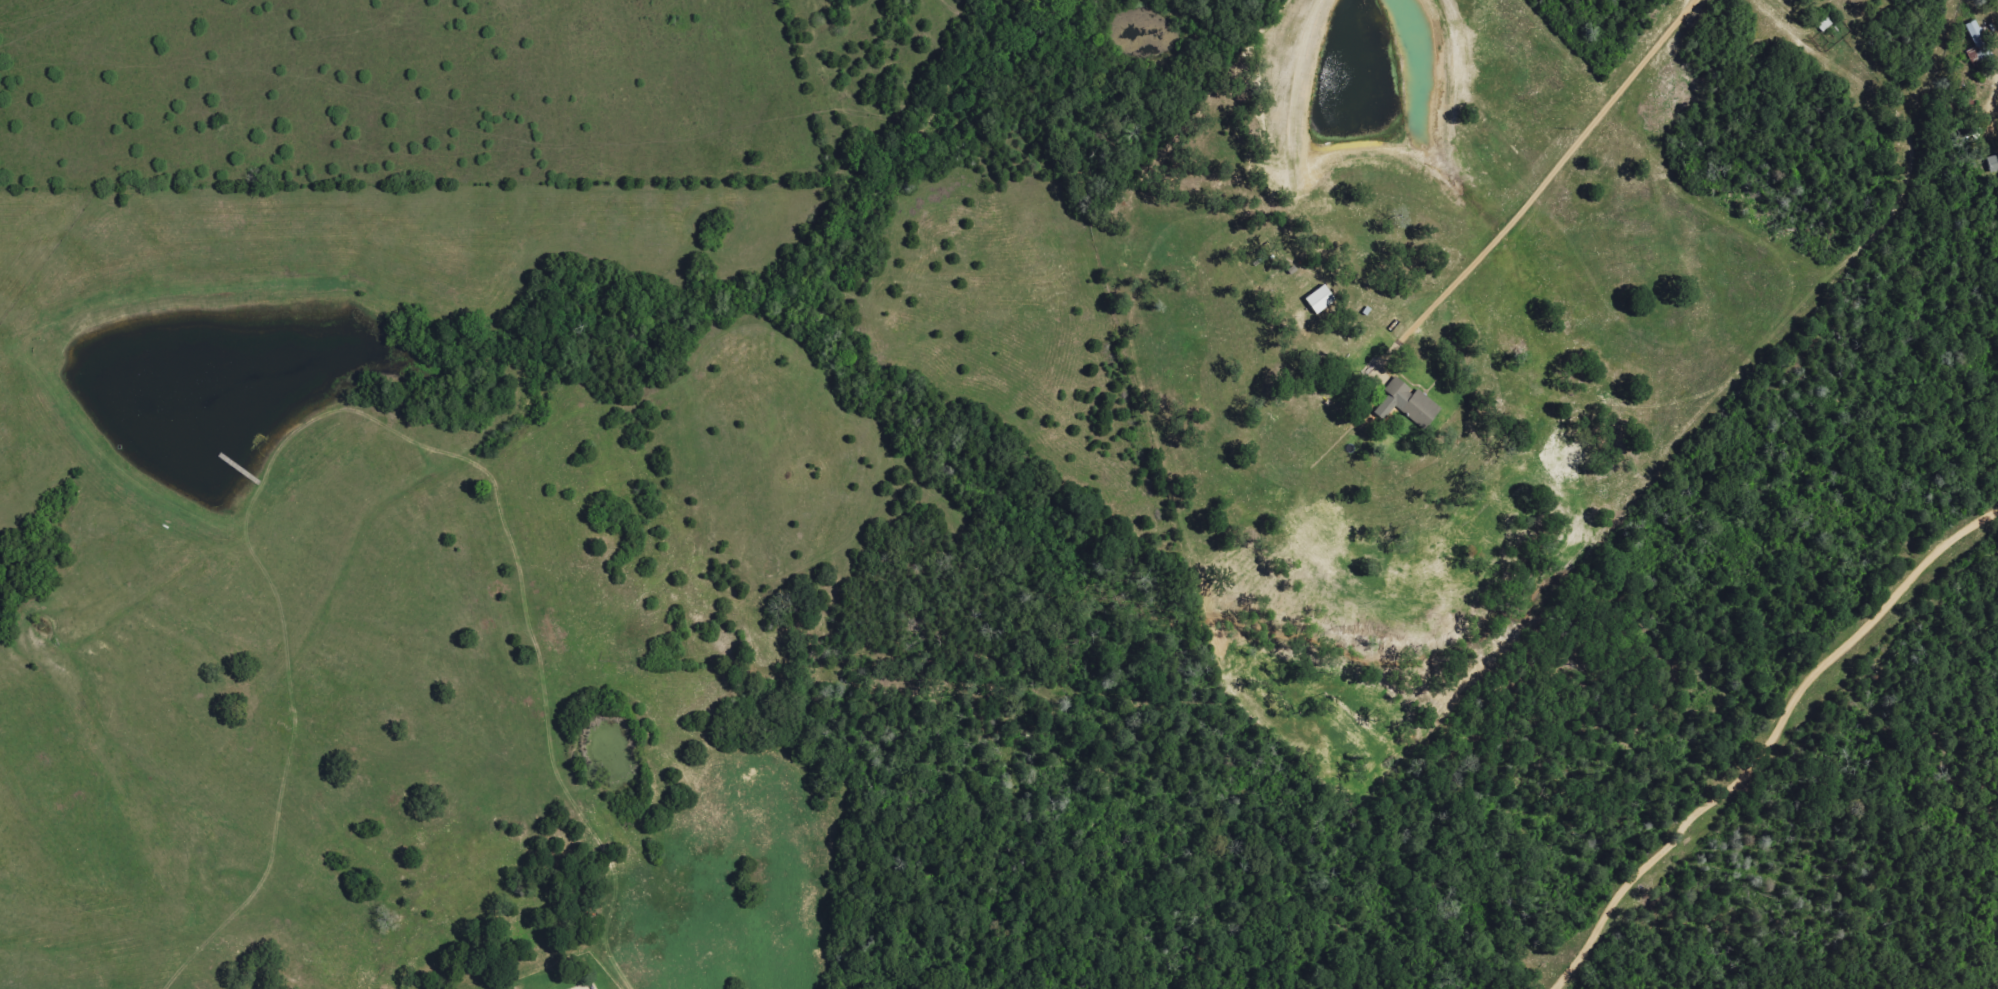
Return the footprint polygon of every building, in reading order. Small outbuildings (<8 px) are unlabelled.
[(1972,64),(1992,57),(1980,21),(1968,24),(1976,49),(1968,51),(1972,64)] [(1992,172),(1997,171),(1997,156),(1990,157),(1992,172)] [(1338,303),(1328,286),(1307,299),(1317,315),(1338,303)] [(1383,395),(1429,429),(1444,409),(1419,391),(1417,394),(1396,378),(1383,395)]
